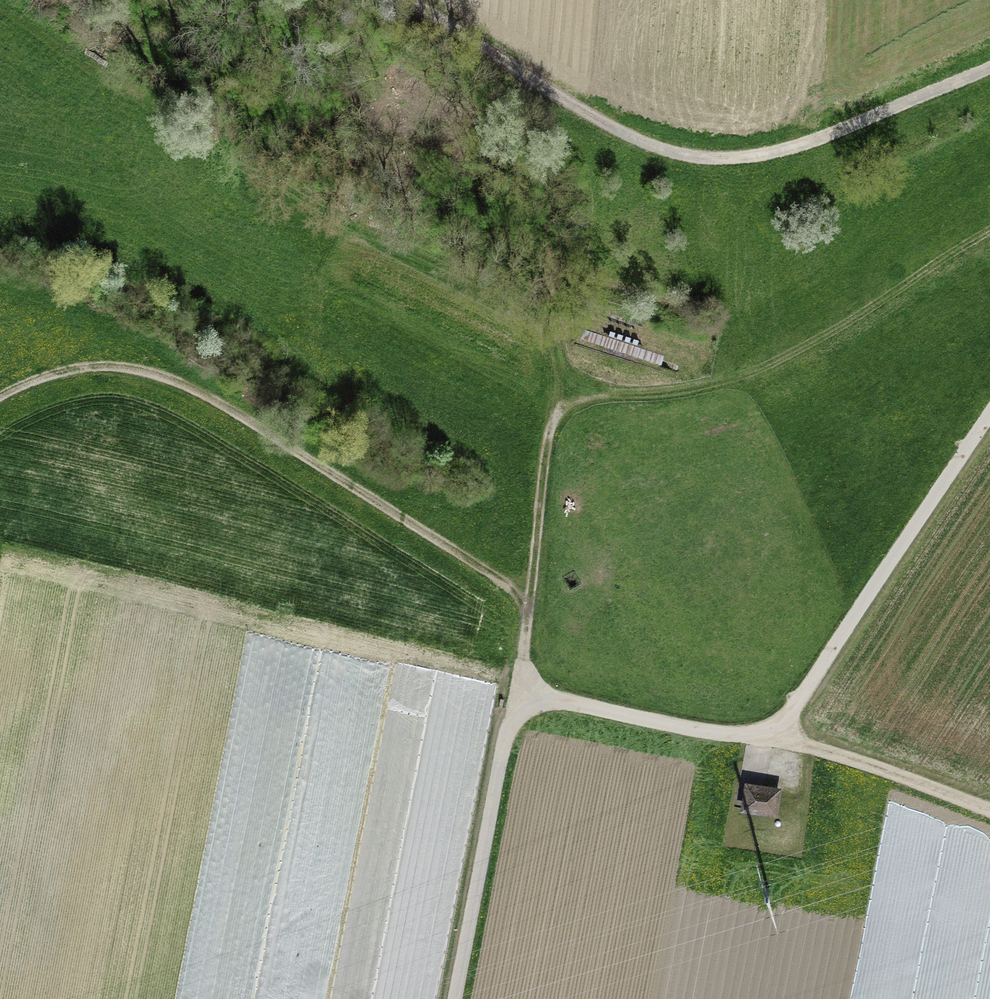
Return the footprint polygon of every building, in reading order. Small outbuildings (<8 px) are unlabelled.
[(778,791),(748,786),(744,809),(774,814),(778,791)]
